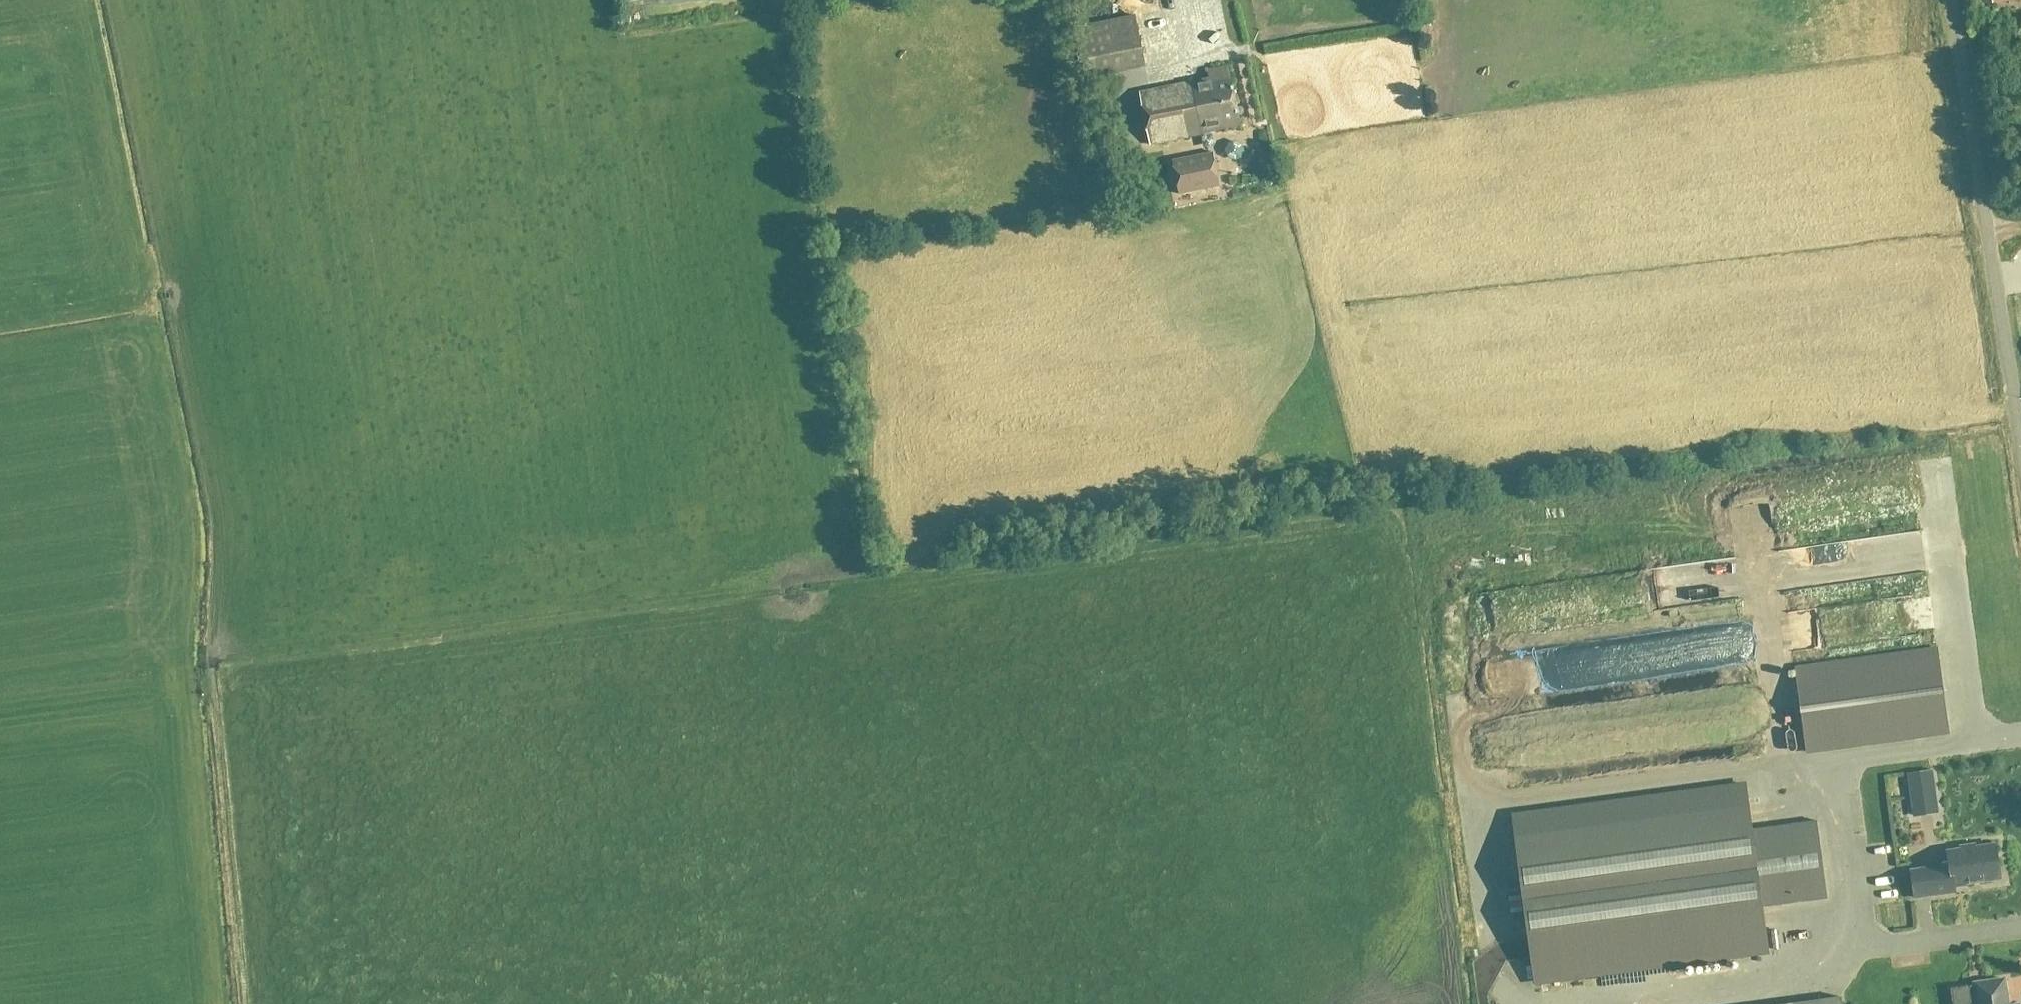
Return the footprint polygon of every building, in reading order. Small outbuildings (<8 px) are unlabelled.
[(1135,20),(1134,14),(1074,27),(1083,74),(1108,69),(1144,62),(1135,20)] [(1197,80),(1139,92),(1149,144),(1208,132),(1208,131),(1239,125),(1230,78),(1229,78),(1227,66),(1208,69),(1210,81),(1197,84),(1197,80)] [(1172,163),(1178,196),(1219,187),(1213,154),(1172,163)] [(1716,564),(1718,604),(1735,603),(1732,563),(1716,564)] [(1882,612),(1873,612),(1874,642),(1884,642),(1882,612)] [(1705,662),(1729,657),(1725,640),(1701,645),(1705,662)] [(1936,647),(1795,667),(1806,751),(1948,731),(1936,647)] [(1907,774),(1910,797),(1935,794),(1932,771),(1907,774)] [(1751,830),(1749,809),(1746,787),(1512,819),(1534,983),(1768,952),(1762,908),(1826,899),(1815,821),(1751,830)] [(1949,866),(1911,871),(1915,899),(1954,893),(1953,886),(1999,879),(1994,845),(1974,848),(1974,846),(1960,848),(1960,850),(1947,852),(1949,866)] [(1950,990),(1952,1003),(2005,1003),(2004,999),(2007,999),(2004,980),(1974,984),(1974,988),(1969,989),(1968,987),(1950,990)]
